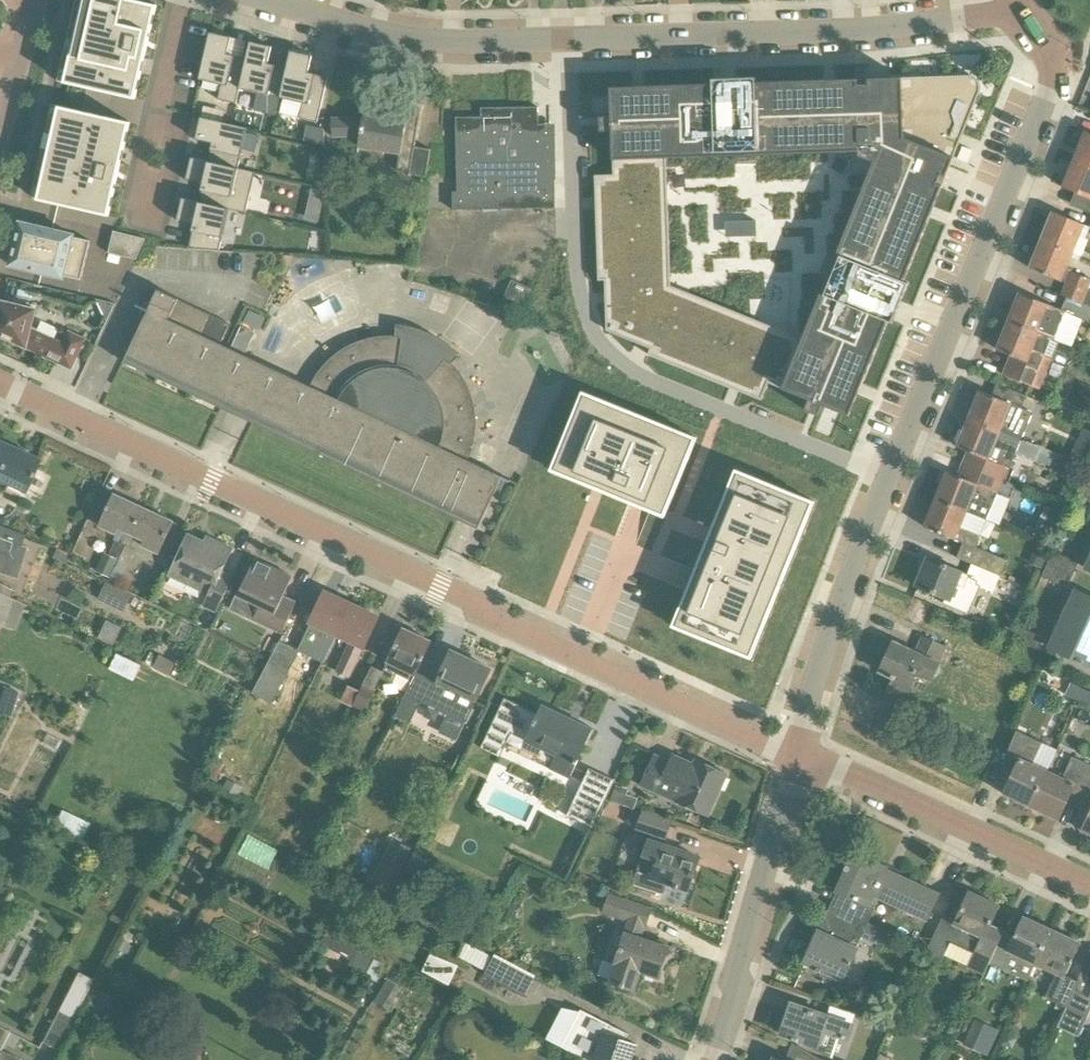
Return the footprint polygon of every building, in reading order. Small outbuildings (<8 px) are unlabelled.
[(65,83),(135,99),(156,5),(134,0),(84,0),(65,83)] [(232,38),(211,33),(200,79),(240,89),(247,59),(228,55),(232,38)] [(272,47),(251,42),(247,59),(240,89),(281,98),(287,68),(269,64),(272,47)] [(313,56),(291,51),(287,68),(281,98),(322,107),(328,78),(309,73),(313,56)] [(601,117),(601,131),(613,131),(614,175),(608,175),(596,175),(597,209),(599,281),(606,280),(607,331),(651,348),(649,354),(731,388),(762,400),(767,389),(769,383),(810,399),(805,410),(819,415),(823,405),(827,406),(850,416),(862,385),(888,322),(887,322),(888,321),(893,323),(909,283),(904,281),(904,280),(905,280),(930,217),(943,186),(938,184),(941,175),(947,177),(980,93),(981,93),(981,92),(981,91),(981,90),(981,89),(981,88),(981,87),(981,86),(981,85),(981,84),(981,83),(980,83),(980,82),(980,81),(979,81),(979,80),(978,80),(978,79),(977,79),(977,78),(976,78),(975,77),(974,77),(973,76),(972,76),(971,76),(970,76),(969,76),(869,79),(869,85),(859,85),(858,79),(825,80),(757,83),(756,83),(756,78),(713,79),(713,85),(712,85),(712,84),(645,87),(611,88),(612,113),(612,116),(601,117)] [(129,123),(60,106),(38,200),(108,216),(129,123)] [(364,119),(331,119),(332,137),(361,136),(360,146),(401,153),(398,170),(410,172),(410,175),(427,178),(432,150),(416,147),(422,109),(402,106),(400,120),(380,116),(364,114),(364,119)] [(454,192),(454,210),(557,208),(556,157),(552,157),(552,124),(540,125),(540,107),(482,108),(482,117),(457,117),(458,178),(463,178),(464,192),(454,192)] [(248,128),(202,117),(197,139),(214,143),(209,162),(239,169),(248,128)] [(304,141),(325,146),(325,130),(307,126),(304,141)] [(1089,166),(1089,133),(1086,131),(1075,159),(1089,166)] [(209,162),(192,158),(187,180),(204,183),(200,202),(229,209),(239,169),(209,162)] [(1075,159),(1064,187),(1089,198),(1089,166),(1075,159)] [(312,188),(309,203),(323,207),(326,192),(312,188)] [(200,202),(183,199),(178,220),(195,224),(190,248),(220,250),(229,209),(200,202)] [(1073,253),(1082,257),(1089,240),(1089,241),(1089,227),(1053,212),(1042,240),(1073,253)] [(743,221),(744,236),(756,236),(756,221),(743,221)] [(74,235),(21,222),(17,238),(17,237),(14,250),(15,250),(11,265),(64,278),(65,276),(82,281),(91,241),(74,237),(74,235)] [(109,253),(137,260),(146,239),(114,231),(109,253)] [(1073,253),(1042,240),(1030,268),(1067,283),(1062,295),(1067,298),(1089,307),(1089,288),(1089,278),(1066,269),(1073,253)] [(512,280),(503,300),(523,309),(532,289),(512,280)] [(127,356),(219,400),(482,524),(504,477),(469,460),(471,453),(476,431),(477,417),(472,394),(466,381),(453,363),(461,355),(448,344),(431,334),(413,327),(407,326),(396,325),(396,336),(373,337),(359,341),(339,352),(328,361),(314,379),(311,386),(203,335),(212,316),(158,290),(127,356)] [(1054,340),(1065,313),(1066,311),(1062,310),(1020,293),(1009,322),(1054,340)] [(1089,323),(1089,307),(1067,298),(1062,310),(1066,311),(1065,313),(1089,323)] [(2,301),(0,301),(0,336),(72,369),(86,339),(69,331),(63,343),(37,331),(37,329),(32,328),(37,309),(2,301)] [(250,310),(244,323),(260,331),(266,318),(250,310)] [(1054,340),(1009,322),(997,350),(1011,355),(1004,375),(1040,389),(1058,342),(1054,340)] [(242,327),(232,347),(246,353),(256,333),(242,327)] [(969,419),(1022,441),(1034,412),(981,391),(969,419)] [(585,395),(555,469),(664,514),(694,439),(585,395)] [(1011,467),(1022,441),(969,419),(958,447),(972,453),(967,465),(1004,480),(1009,483),(1015,469),(1011,467)] [(1078,441),(1071,457),(1087,465),(1089,460),(1089,447),(1078,441)] [(39,459),(23,452),(22,454),(0,443),(0,480),(24,491),(39,459)] [(936,499),(967,512),(987,520),(1004,480),(967,465),(962,477),(948,472),(936,499)] [(738,472),(676,625),(750,655),(812,503),(738,472)] [(1084,485),(1079,497),(1089,503),(1089,487),(1084,485)] [(120,560),(127,545),(144,508),(114,494),(99,526),(117,534),(119,528),(127,532),(122,543),(117,541),(111,555),(120,560)] [(960,527),(967,512),(936,499),(925,527),(964,543),(957,558),(974,565),(1001,576),(1008,560),(978,548),(983,536),(960,527)] [(1046,507),(1041,518),(1056,524),(1061,513),(1046,507)] [(127,545),(120,560),(128,563),(129,564),(136,550),(131,548),(136,536),(144,540),(142,545),(159,553),(174,522),(144,508),(127,545)] [(24,537),(0,526),(0,554),(8,557),(12,543),(21,548),(24,537)] [(1034,535),(1035,534),(1037,529),(1028,526),(1026,532),(1034,535)] [(205,543),(188,536),(171,574),(211,593),(205,606),(218,612),(234,577),(222,572),(233,549),(207,537),(205,543)] [(53,558),(68,565),(69,562),(72,555),(57,549),(53,558)] [(1048,564),(1072,576),(1078,563),(1054,551),(1048,564)] [(119,560),(105,553),(97,571),(111,578),(119,560)] [(1001,576),(974,565),(970,575),(929,558),(923,573),(920,572),(915,583),(918,584),(917,586),(950,600),(969,608),(978,585),(994,592),(1001,576)] [(260,606),(254,619),(283,633),(297,603),(284,597),(293,577),(255,559),(238,596),(260,606)] [(120,560),(110,580),(118,584),(128,563),(120,560)] [(1067,588),(1072,576),(1048,564),(1042,577),(1067,588)] [(97,599),(124,612),(133,594),(106,581),(97,599)] [(1085,629),(1089,631),(1089,596),(1076,590),(1063,619),(1085,629)] [(330,651),(338,635),(352,604),(325,592),(311,622),(312,623),(299,652),(310,657),(316,644),(330,651)] [(0,593),(0,623),(3,624),(4,619),(11,598),(0,593)] [(379,617),(352,604),(338,635),(352,641),(337,672),(349,677),(364,647),(365,648),(379,617)] [(962,626),(980,634),(983,627),(965,619),(962,626)] [(1071,657),(1089,666),(1089,631),(1085,629),(1063,619),(1050,647),(1071,657)] [(1013,639),(1038,650),(1044,637),(1018,626),(1013,639)] [(1003,636),(1012,640),(1015,631),(1006,627),(1003,636)] [(432,642),(403,628),(388,662),(389,662),(381,678),(393,684),(401,668),(416,675),(432,642)] [(924,636),(916,654),(894,644),(881,670),(892,675),(891,678),(893,679),(888,690),(905,698),(916,674),(931,681),(933,678),(947,647),(924,636)] [(492,669),(451,651),(436,683),(476,702),(492,669)] [(116,653),(109,668),(132,679),(139,664),(116,653)] [(177,664),(160,655),(153,668),(170,677),(177,664)] [(288,675),(268,664),(253,694),(273,704),(288,675)] [(1089,707),(1089,692),(1071,683),(1066,695),(1080,702),(1089,707)] [(365,684),(362,691),(354,706),(366,712),(376,690),(365,684)] [(354,706),(362,691),(348,685),(341,701),(353,707),(353,706),(354,706)] [(0,697),(0,715),(11,718),(19,692),(3,687),(0,697)] [(408,690),(395,716),(411,723),(423,697),(408,690)] [(557,754),(551,767),(571,776),(579,760),(577,760),(583,746),(586,748),(595,730),(579,722),(578,724),(543,708),(539,716),(536,715),(508,701),(483,749),(502,758),(514,733),(557,754)] [(1031,807),(1048,771),(1033,764),(1043,743),(1019,731),(1005,761),(1017,767),(1004,794),(1031,807)] [(655,755),(641,785),(709,816),(728,774),(706,764),(703,769),(673,755),(670,762),(655,755)] [(1048,771),(1031,807),(1059,820),(1071,792),(1083,798),(1089,783),(1089,765),(1073,757),(1063,778),(1048,771)] [(593,829),(616,781),(590,769),(567,816),(593,829)] [(227,779),(222,790),(225,791),(239,798),(244,787),(230,781),(227,779)] [(610,800),(623,805),(627,794),(629,790),(615,785),(610,800)] [(61,810),(53,828),(80,841),(89,823),(61,810)] [(638,828),(652,833),(650,841),(649,841),(634,885),(664,895),(668,883),(673,884),(673,886),(678,888),(678,886),(688,889),(699,858),(661,845),(664,837),(665,837),(670,821),(643,812),(638,828)] [(873,907),(875,908),(880,896),(927,918),(938,894),(885,870),(886,867),(873,862),(873,859),(861,853),(858,855),(855,853),(850,866),(847,865),(845,870),(847,871),(838,890),(837,889),(837,890),(839,891),(873,907)] [(868,922),(875,908),(873,907),(839,891),(825,922),(828,924),(823,933),(819,931),(805,962),(817,968),(816,971),(821,973),(821,971),(842,981),(857,949),(849,945),(861,918),(868,922)] [(955,923),(948,940),(950,942),(970,951),(976,953),(969,967),(985,974),(990,963),(996,949),(1004,933),(1004,932),(990,925),(999,905),(970,892),(955,923)] [(639,938),(644,925),(645,926),(650,909),(609,895),(604,912),(629,920),(615,963),(616,963),(610,982),(634,990),(640,971),(658,978),(668,947),(639,938)] [(1028,981),(1037,964),(1052,930),(1023,917),(1014,937),(1004,933),(996,949),(990,963),(1000,968),(1028,981)] [(1047,997),(1067,1006),(1078,982),(1066,976),(1081,943),(1052,930),(1037,964),(1058,973),(1047,997)] [(950,942),(948,940),(934,934),(924,957),(940,964),(950,942)] [(431,951),(422,969),(449,983),(458,965),(431,951)] [(526,997),(536,977),(496,955),(485,975),(526,997)] [(59,1011),(73,1018),(92,980),(78,973),(59,1011)] [(1082,973),(1078,982),(1067,1006),(1089,1016),(1089,1013),(1089,977),(1082,973)] [(114,1000),(94,990),(83,1011),(104,1021),(114,1000)] [(892,1004),(878,1000),(874,1014),(887,1018),(892,1004)] [(835,1036),(847,1040),(852,1025),(856,1015),(831,1006),(828,1016),(792,1004),(788,1017),(786,1016),(780,1033),(792,1038),(792,1040),(797,1042),(798,1040),(816,1046),(815,1051),(820,1053),(820,1052),(828,1055),(835,1036)] [(562,1046),(588,1059),(630,1059),(636,1044),(624,1040),(629,1030),(583,1006),(562,1046)] [(73,1018),(59,1011),(43,1042),(57,1049),(73,1018)] [(976,1020),(964,1045),(987,1056),(999,1030),(976,1020)] [(10,1054),(10,1055),(0,1050),(0,1059),(21,1059),(10,1054)]
